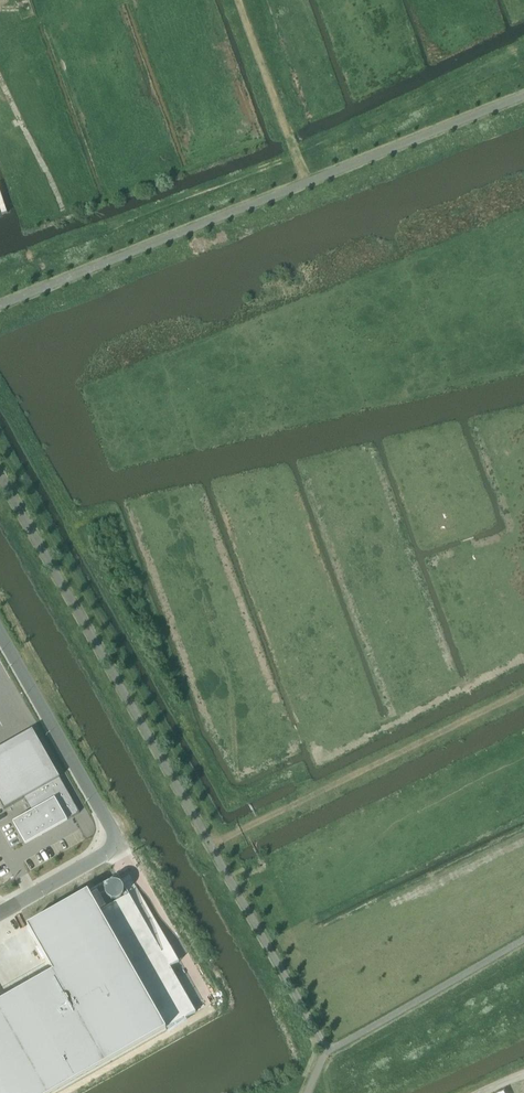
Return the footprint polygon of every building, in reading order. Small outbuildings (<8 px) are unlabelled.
[(0,748),(0,803),(4,810),(25,798),(32,811),(14,822),(13,822),(25,844),(26,844),(67,821),(67,820),(73,816),(79,813),(32,730),(0,748)] [(166,1030),(88,892),(27,927),(53,972),(0,1003),(0,1092),(55,1092),(166,1030)]
